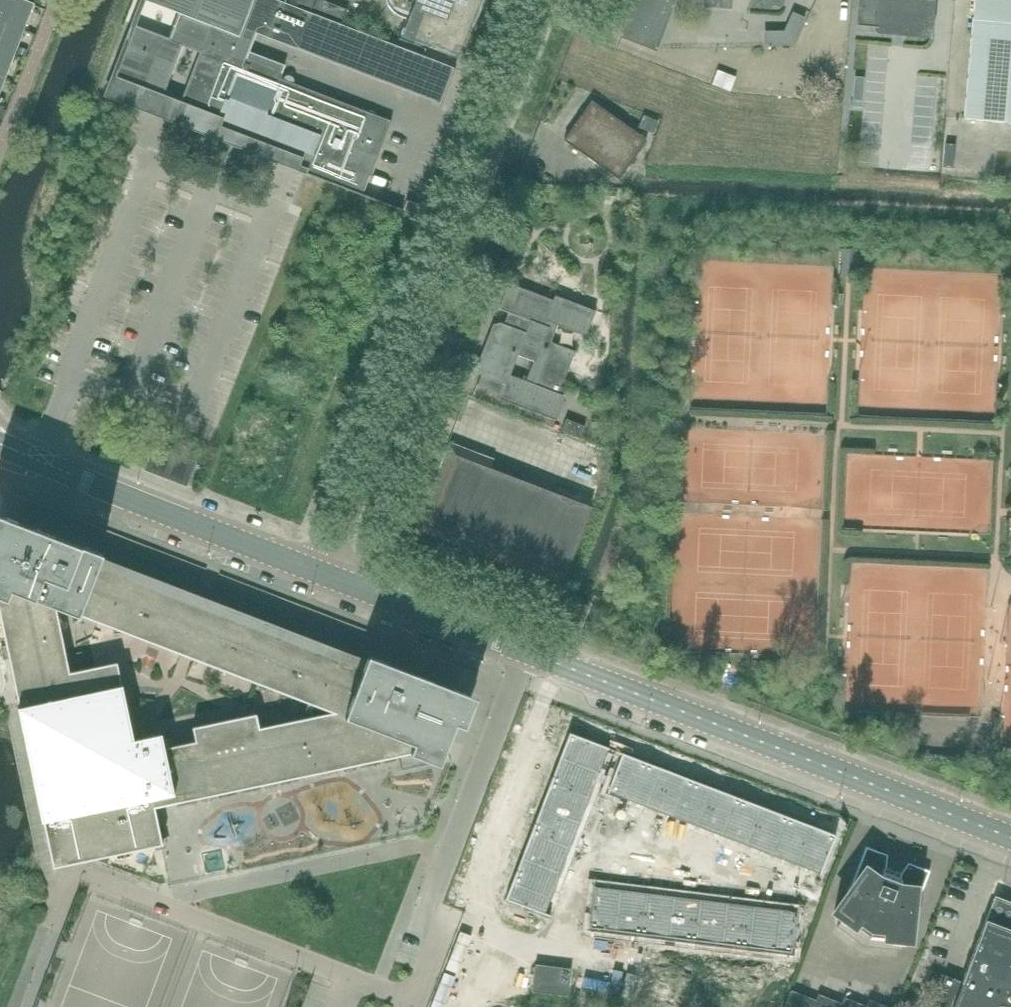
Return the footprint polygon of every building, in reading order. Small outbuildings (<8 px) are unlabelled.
[(33,4),(22,0),(0,0),(0,20),(23,29),(33,4)] [(146,1),(153,3),(178,13),(168,38),(134,24),(133,24),(105,96),(107,97),(108,92),(157,111),(163,95),(182,46),(199,52),(180,102),(181,103),(182,101),(214,113),(217,115),(217,117),(239,126),(236,135),(300,159),(296,168),(294,167),(293,169),(305,173),(362,195),(369,176),(370,176),(391,121),(293,83),(293,82),(293,81),(293,80),(293,79),(292,79),(292,78),(291,77),(290,76),(288,76),(286,76),(285,77),(283,79),(280,78),(282,73),(285,65),(249,51),(256,33),(440,103),(441,103),(440,104),(441,104),(455,68),(454,67),(454,68),(453,68),(454,67),(285,3),(286,0),(144,0),(146,1)] [(389,5),(394,12),(400,16),(407,19),(399,39),(409,43),(411,38),(460,56),(470,30),(466,29),(477,0),(387,0),(389,5)] [(621,35),(655,48),(663,27),(665,27),(666,27),(667,25),(667,24),(667,22),(665,21),(674,0),(635,0),(621,35)] [(857,25),(877,26),(877,33),(931,37),(931,36),(921,35),(920,34),(931,26),(932,26),(935,0),(859,0),(857,25)] [(964,118),(1010,122),(1010,0),(974,0),(964,118)] [(749,21),(764,20),(763,2),(749,3),(749,21)] [(793,19),(786,34),(797,39),(804,24),(793,19)] [(0,20),(0,49),(13,55),(23,29),(0,20)] [(786,46),(786,34),(770,35),(770,47),(786,46)] [(0,49),(0,78),(4,80),(13,55),(0,49)] [(730,92),(736,77),(717,70),(712,85),(730,92)] [(634,157),(646,140),(592,101),(581,116),(580,116),(574,124),(575,124),(564,140),(619,179),(631,162),(633,163),(636,159),(634,157)] [(557,324),(586,335),(595,310),(555,295),(553,300),(509,283),(499,309),(508,313),(504,324),(500,322),(492,342),(489,342),(484,353),(487,355),(480,375),(481,375),(477,384),(501,393),(505,384),(506,385),(507,382),(507,383),(499,405),(521,414),(524,407),(555,419),(564,395),(559,393),(575,351),(551,342),(557,324)] [(581,437),(585,426),(566,419),(562,430),(581,437)] [(195,462),(154,447),(145,469),(186,485),(195,462)] [(492,458),(491,461),(458,448),(455,454),(445,450),(438,466),(437,468),(442,470),(419,527),(560,581),(559,585),(560,585),(591,506),(490,468),(494,458),(492,458)] [(207,607),(96,565),(101,552),(12,518),(7,516),(0,513),(0,616),(9,659),(16,698),(18,706),(19,709),(53,867),(85,861),(93,859),(162,844),(154,807),(166,805),(174,804),(314,774),(414,753),(440,763),(446,746),(455,722),(465,725),(476,697),(463,692),(458,690),(369,655),(364,668),(207,607)] [(619,587),(610,584),(607,583),(601,597),(614,601),(619,587)] [(568,733),(559,757),(597,772),(606,747),(568,733)] [(621,754),(606,792),(631,801),(646,763),(621,754)] [(559,757),(550,781),(588,796),(597,772),(559,757)] [(646,763),(631,801),(655,810),(669,772),(646,763)] [(669,772),(655,810),(678,819),(693,781),(669,772)] [(550,781),(541,805),(579,820),(588,796),(550,781)] [(693,781),(678,819),(702,828),(717,790),(693,781)] [(717,790),(702,828),(726,837),(740,799),(717,790)] [(740,799),(726,837),(749,846),(764,808),(740,799)] [(541,805),(532,829),(570,843),(579,820),(541,805)] [(764,808),(749,846),(773,855),(787,817),(764,808)] [(787,817),(773,855),(796,864),(811,826),(787,817)] [(811,826),(796,864),(821,873),(836,835),(811,826)] [(532,829),(522,852),(561,867),(570,843),(532,829)] [(868,936),(893,871),(886,868),(887,855),(866,846),(852,884),(847,890),(849,891),(834,912),(843,918),(837,927),(858,942),(867,930),(869,932),(868,935),(868,936)] [(522,852),(513,876),(552,891),(561,867),(522,852)] [(915,908),(929,871),(908,863),(900,873),(893,871),(868,936),(869,936),(870,932),(873,933),(872,947),(898,950),(899,939),(910,941),(913,915),(914,915),(915,908)] [(513,877),(504,901),(543,916),(552,891),(513,876),(513,877)] [(594,888),(589,928),(615,932),(619,891),(594,888)] [(619,891),(615,932),(640,935),(644,894),(619,891)] [(644,894),(640,935),(665,938),(669,897),(644,894)] [(995,896),(962,982),(945,975),(942,984),(933,1006),(1010,1006),(1010,902),(995,896)] [(669,897),(665,938),(690,941),(695,900),(669,897)] [(695,900),(690,941),(715,944),(720,903),(695,900)] [(720,903),(715,944),(740,947),(745,907),(720,903)] [(745,907),(740,947),(765,950),(770,910),(745,907)] [(770,910),(765,950),(792,953),(796,913),(770,910)] [(543,993),(546,968),(535,966),(531,991),(543,993)] [(544,991),(543,993),(555,994),(555,993),(558,969),(547,968),(546,971),(544,987),(544,991)] [(555,993),(555,994),(568,996),(571,971),(558,969),(555,993)] [(816,1000),(791,990),(784,1006),(889,1006),(869,999),(867,1006),(844,997),(841,1003),(818,994),(816,1000)]
